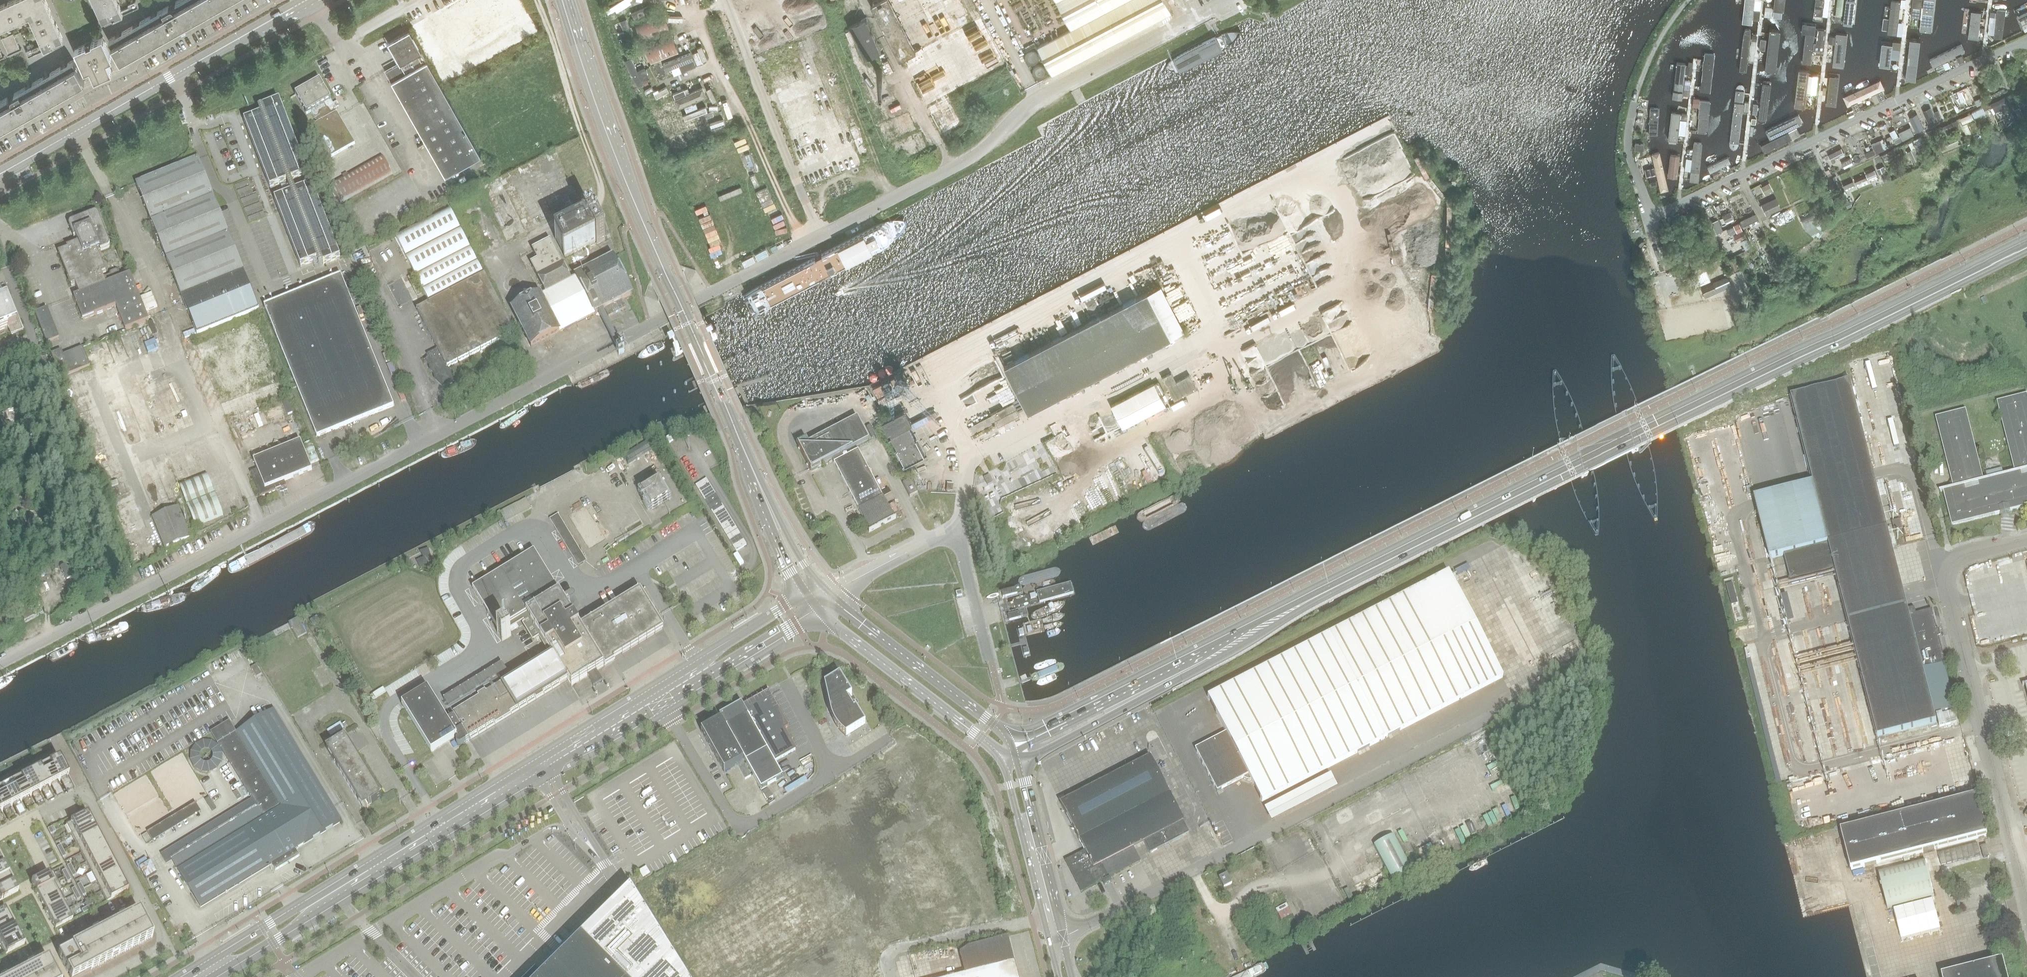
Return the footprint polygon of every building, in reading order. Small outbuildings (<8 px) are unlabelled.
[(0,6),(0,29),(29,16),(22,0),(12,0),(0,6)] [(29,16),(41,44),(26,51),(28,57),(64,40),(45,0),(22,0),(29,16)] [(116,0),(93,0),(103,23),(138,7),(135,0),(131,0),(126,2),(127,4),(119,7),(116,0)] [(225,0),(178,0),(110,39),(117,55),(120,60),(225,0)] [(527,13),(520,0),(462,0),(443,10),(448,21),(444,23),(449,34),(460,28),(467,43),(527,13)] [(636,1),(636,0),(620,0),(607,6),(611,13),(636,1)] [(889,0),(878,0),(870,4),(899,59),(916,51),(889,0)] [(1070,29),(1037,47),(1052,76),(1171,13),(1164,0),(1055,0),(1070,29)] [(1742,25),(1752,27),(1756,0),(1745,0),(1742,25)] [(1773,19),(1781,20),(1783,0),(1775,0),(1773,19)] [(1813,17),(1822,18),(1824,0),(1814,0),(1813,17)] [(1844,27),(1853,28),(1856,0),(1846,0),(1844,27)] [(1920,32),(1931,34),(1935,0),(1913,0),(1910,29),(1920,30),(1920,32)] [(1888,32),(1887,36),(1897,37),(1901,3),(1892,2),(1889,21),(1883,20),(1882,32),(1888,32)] [(649,5),(632,13),(635,20),(652,13),(649,5)] [(669,30),(661,10),(633,22),(641,41),(669,30)] [(1997,10),(1994,39),(2002,40),(2005,11),(1997,10)] [(1972,12),(1969,40),(1979,41),(1981,14),(1972,12)] [(2017,18),(2022,29),(2026,26),(2026,13),(2017,18)] [(1834,22),(1842,23),(1843,15),(1835,15),(1834,22)] [(867,58),(883,51),(868,17),(852,24),(867,58)] [(635,42),(626,19),(620,21),(621,26),(617,27),(625,46),(635,42)] [(1802,24),(1801,35),(1805,36),(1802,64),(1812,66),(1817,26),(1802,24)] [(388,43),(400,63),(386,71),(445,176),(481,156),(408,29),(409,31),(388,43)] [(416,38),(421,47),(435,39),(430,30),(416,38)] [(1744,30),(1739,73),(1746,74),(1752,31),(1744,30)] [(1770,31),(1764,73),(1775,74),(1779,32),(1770,31)] [(1817,32),(1816,43),(1824,44),(1825,33),(1817,32)] [(20,49),(13,33),(1,38),(8,54),(20,49)] [(679,52),(672,35),(643,47),(650,63),(679,52)] [(1837,35),(1833,69),(1844,70),(1847,36),(1837,35)] [(74,49),(84,71),(89,68),(94,79),(112,71),(107,60),(112,58),(102,36),(74,49)] [(436,40),(421,48),(426,57),(441,49),(436,40)] [(1910,40),(1905,82),(1916,83),(1921,41),(1910,40)] [(1893,43),(1882,42),(1879,67),(1889,69),(1893,43)] [(1960,45),(1930,60),(1934,70),(1965,54),(1960,45)] [(427,58),(432,66),(446,58),(441,49),(427,58)] [(696,66),(690,52),(663,64),(666,71),(679,65),(681,72),(696,66)] [(1703,53),(1699,94),(1710,95),(1715,55),(1703,53)] [(637,71),(631,58),(624,60),(637,87),(643,84),(641,81),(649,77),(644,67),(637,71)] [(0,101),(0,128),(84,80),(73,60),(0,101)] [(1677,65),(1672,101),(1682,102),(1686,65),(1677,65)] [(1798,72),(1794,109),(1805,111),(1810,74),(1798,72)] [(1829,74),(1825,107),(1836,109),(1839,76),(1829,74)] [(721,99),(726,97),(722,89),(725,88),(719,75),(712,78),(721,99)] [(1810,76),(1809,85),(1817,86),(1818,77),(1810,76)] [(355,144),(339,116),(336,112),(335,111),(336,110),(331,100),(320,81),(295,95),(296,96),(306,114),(310,112),(317,123),(313,125),(331,157),(355,144)] [(1763,82),(1756,124),(1766,125),(1771,83),(1763,82)] [(1880,82),(1843,99),(1848,108),(1884,92),(1880,82)] [(1736,85),(1728,151),(1737,152),(1745,86),(1736,85)] [(684,90),(673,94),(675,99),(674,99),(678,108),(706,96),(702,87),(686,94),(684,90)] [(2013,93),(1991,103),(1995,112),(2004,108),(2002,104),(2007,102),(2014,117),(2023,113),(2013,93)] [(1982,97),(1974,101),(1977,106),(1985,102),(1982,97)] [(1932,112),(1926,100),(1919,103),(1925,116),(1932,112)] [(244,121),(261,165),(270,188),(287,182),(291,193),(274,200),(300,267),(317,260),(319,266),(340,258),(312,185),(295,192),(290,180),(307,174),(279,101),(258,109),(261,115),(244,121)] [(1700,101),(1697,134),(1706,135),(1710,103),(1700,101)] [(1972,112),(1975,118),(1986,112),(1985,110),(1992,107),(1990,104),(1983,107),(1972,112)] [(707,105),(685,113),(687,119),(709,111),(707,105)] [(1650,106),(1646,133),(1655,134),(1659,107),(1650,106)] [(912,111),(889,119),(893,131),(916,123),(912,111)] [(1905,111),(1894,116),(1898,127),(1909,122),(1905,111)] [(1672,113),(1668,143),(1679,145),(1682,114),(1672,113)] [(1963,123),(1973,118),(1971,113),(1961,118),(1963,123)] [(1923,128),(1917,114),(1909,118),(1916,131),(1923,128)] [(723,117),(710,124),(712,128),(725,121),(723,117)] [(1797,118),(1756,138),(1762,153),(1791,140),(1788,133),(1801,127),(1797,118)] [(691,137),(709,130),(708,126),(690,133),(691,137)] [(1904,130),(1898,133),(1902,141),(1908,137),(1904,130)] [(1922,136),(1912,140),(1919,155),(1928,150),(1922,136)] [(1941,150),(1959,142),(1958,139),(1939,147),(1941,150)] [(1876,153),(1884,150),(1880,140),(1871,144),(1876,153)] [(1693,144),(1689,183),(1698,184),(1702,145),(1693,144)] [(1841,148),(1828,155),(1830,160),(1844,153),(1841,148)] [(1907,152),(1912,163),(1920,159),(1915,148),(1907,152)] [(1872,150),(1864,153),(1866,158),(1874,154),(1872,150)] [(391,173),(380,154),(328,184),(339,203),(391,173)] [(1659,154),(1650,156),(1655,176),(1657,185),(1659,195),(1668,192),(1659,154)] [(1680,156),(1671,155),(1668,179),(1677,181),(1680,156)] [(140,178),(193,332),(257,311),(204,156),(140,178)] [(1727,158),(1707,168),(1711,178),(1731,168),(1727,158)] [(1852,164),(1850,159),(1841,163),(1844,168),(1852,164)] [(1807,169),(1810,175),(1817,171),(1813,165),(1807,169)] [(1877,169),(1879,174),(1885,172),(1883,166),(1877,169)] [(1875,169),(1866,173),(1868,178),(1869,178),(1869,179),(1877,176),(1876,174),(1877,174),(1875,169)] [(1331,212),(1359,198),(1346,173),(1343,175),(1342,173),(1328,180),(1333,190),(1328,192),(1331,198),(1325,201),(1331,212)] [(1860,176),(1854,179),(1856,184),(1863,181),(1860,176)] [(252,194),(247,181),(235,186),(249,223),(265,217),(256,193),(252,194)] [(1769,183),(1762,186),(1767,194),(1773,190),(1769,183)] [(542,195),(525,203),(533,217),(549,209),(542,195)] [(1776,197),(1760,204),(1765,215),(1781,208),(1776,197)] [(395,237),(428,301),(430,304),(485,275),(450,208),(395,237)] [(149,321),(133,272),(107,281),(104,272),(108,271),(101,250),(111,246),(99,210),(70,220),(78,242),(59,249),(71,285),(77,283),(80,292),(74,294),(82,318),(118,306),(126,329),(149,321)] [(1815,211),(1799,217),(1806,231),(1814,237),(1816,235),(1819,237),(1825,231),(1822,229),(1823,227),(1821,225),(1815,211)] [(1731,212),(1723,216),(1726,221),(1733,218),(1731,212)] [(1755,213),(1740,221),(1743,228),(1759,221),(1755,213)] [(713,245),(723,241),(712,214),(701,218),(713,245)] [(586,223),(555,239),(565,258),(595,242),(596,244),(605,240),(593,217),(585,221),(586,223)] [(745,293),(742,297),(750,313),(888,244),(896,237),(901,232),(906,224),(905,221),(903,220),(898,219),(885,220),(745,293)] [(1711,235),(1723,230),(1718,219),(1711,222),(1712,224),(1707,226),(1711,235)] [(1700,232),(1696,223),(1684,229),(1688,237),(1700,232)] [(1733,226),(1737,233),(1742,230),(1738,223),(1733,226)] [(1736,241),(1745,236),(1742,231),(1733,236),(1736,241)] [(783,246),(793,241),(791,238),(781,242),(783,246)] [(1741,241),(1745,250),(1750,247),(1746,239),(1741,241)] [(603,310),(605,309),(622,301),(623,300),(630,296),(632,295),(631,294),(627,286),(626,285),(622,277),(622,276),(621,276),(618,269),(618,268),(617,267),(613,260),(613,259),(613,258),(612,258),(611,259),(604,263),(603,262),(602,263),(595,267),(594,267),(593,268),(586,272),(585,272),(584,272),(584,273),(577,277),(576,276),(575,277),(570,280),(562,264),(562,265),(550,241),(532,251),(538,261),(531,265),(537,277),(545,293),(540,295),(539,296),(531,300),(530,301),(522,305),(522,304),(521,305),(513,309),(512,310),(512,312),(513,311),(516,319),(517,320),(521,328),(526,337),(525,337),(526,338),(530,346),(531,347),(532,347),(532,346),(540,342),(540,343),(541,342),(549,338),(550,337),(558,333),(559,333),(559,332),(594,314),(594,315),(596,314),(603,310)] [(1735,255),(1728,258),(1734,274),(1741,271),(1735,255)] [(1687,271),(1691,279),(1706,272),(1703,264),(1687,271)] [(393,406),(367,340),(341,275),(264,306),(317,437),(393,406)] [(430,304),(416,311),(437,349),(427,355),(429,359),(426,361),(423,358),(430,365),(431,370),(434,374),(435,379),(443,387),(452,382),(450,372),(446,368),(514,333),(485,275),(430,304)] [(399,306),(409,301),(405,294),(402,295),(395,281),(389,284),(399,306)] [(1705,297),(1723,289),(1719,281),(1701,289),(1705,297)] [(1146,292),(1004,366),(1027,411),(1170,337),(1146,292)] [(7,328),(10,335),(18,332),(23,330),(16,313),(11,315),(5,299),(0,301),(0,331),(7,328)] [(608,317),(625,308),(622,301),(605,309),(608,317)] [(34,310),(47,341),(60,336),(47,305),(34,310)] [(55,350),(66,386),(94,377),(85,346),(63,352),(62,348),(55,350)] [(1172,372),(1161,378),(1174,402),(1198,389),(1191,376),(1177,383),(1172,372)] [(1813,483),(1754,498),(1769,559),(1784,555),(1791,583),(1835,572),(1877,738),(1936,723),(1934,713),(1955,708),(1944,664),(1945,663),(1931,610),(1915,614),(1914,608),(1907,609),(1888,533),(1885,522),(1866,447),(1854,401),(1849,381),(1790,396),(1793,407),(1813,483)] [(1155,384),(1112,405),(1123,427),(1166,406),(1155,384)] [(75,409),(98,400),(94,389),(71,398),(75,409)] [(162,433),(185,425),(173,390),(150,399),(162,433)] [(1953,488),(1940,491),(1940,492),(1943,491),(1951,526),(1994,515),(2004,513),(2021,508),(2026,507),(2026,394),(1997,402),(2014,472),(2004,475),(1983,480),(1969,422),(1966,410),(1935,417),(1953,488)] [(275,405),(279,416),(293,412),(289,400),(275,405)] [(1019,415),(1013,403),(991,414),(998,426),(1014,418),(1015,420),(1020,418),(1018,416),(1019,415)] [(892,442),(911,432),(908,425),(911,423),(904,409),(881,421),(892,442)] [(805,439),(796,444),(798,447),(810,472),(811,473),(820,468),(820,467),(820,466),(852,450),(851,448),(868,439),(857,418),(808,444),(805,439)] [(915,439),(911,432),(892,442),(904,465),(924,455),(916,438),(915,439)] [(258,469),(252,471),(261,495),(288,485),(286,479),(313,469),(302,440),(254,458),(258,469)] [(304,443),(307,451),(308,451),(312,462),(320,459),(313,440),(304,443)] [(834,462),(870,531),(869,532),(896,518),(895,518),(894,518),(858,449),(834,462)] [(629,465),(637,460),(632,450),(623,456),(629,465)] [(155,467),(153,461),(136,467),(140,477),(154,473),(152,468),(155,467)] [(181,482),(195,525),(224,515),(209,472),(181,482)] [(984,478),(988,486),(993,483),(989,475),(984,478)] [(706,479),(696,485),(736,551),(747,545),(706,479)] [(909,497),(917,493),(910,480),(902,484),(909,497)] [(641,493),(646,501),(651,510),(668,499),(658,482),(641,493)] [(153,516),(166,547),(193,536),(180,504),(153,516)] [(571,513),(588,546),(605,538),(589,504),(571,513)] [(549,519),(572,557),(581,552),(558,514),(549,519)] [(1713,531),(1715,541),(1728,537),(1725,528),(1713,531)] [(1909,532),(1911,540),(1923,537),(1921,529),(1909,532)] [(1469,545),(1470,554),(1493,553),(1493,544),(1469,545)] [(432,562),(429,549),(420,552),(423,558),(415,562),(420,570),(432,562)] [(564,600),(563,599),(559,592),(534,551),(533,551),(472,588),(498,630),(500,629),(501,630),(497,633),(502,641),(511,636),(505,625),(521,615),(536,640),(540,637),(551,655),(511,679),(502,664),(501,664),(501,663),(443,699),(444,699),(443,699),(453,715),(446,720),(427,689),(402,705),(431,752),(456,737),(458,740),(457,740),(456,741),(456,742),(456,743),(456,744),(457,745),(458,745),(458,746),(459,746),(460,746),(460,745),(461,745),(469,740),(469,741),(469,740),(495,725),(567,681),(571,686),(591,674),(663,629),(641,593),(640,591),(639,590),(580,626),(568,606),(574,602),(575,601),(575,600),(574,598),(573,597),(572,597),(571,597),(570,597),(564,600)] [(586,561),(581,552),(572,557),(578,566),(586,561)] [(1195,748),(1217,791),(1243,777),(1244,779),(1249,781),(1250,780),(1262,802),(1502,677),(1448,572),(1207,697),(1226,732),(1195,748)] [(1727,587),(1733,611),(1739,609),(1733,586),(1727,587)] [(1017,594),(1015,588),(1001,591),(1003,597),(1017,594)] [(18,611),(22,618),(24,621),(33,616),(28,606),(18,611)] [(1021,618),(1019,612),(1007,615),(1009,621),(1021,618)] [(288,622),(289,622),(297,638),(306,633),(297,617),(288,622)] [(251,668),(257,677),(261,674),(256,665),(251,668)] [(841,733),(842,733),(844,735),(846,737),(846,736),(863,726),(865,724),(849,698),(852,696),(840,675),(824,685),(824,686),(830,709),(830,714),(831,716),(832,719),(833,721),(835,724),(836,726),(838,729),(840,731),(841,733)] [(742,706),(766,749),(774,762),(794,751),(796,750),(788,734),(784,728),(789,726),(779,709),(773,699),(769,691),(742,706)] [(741,703),(719,716),(737,747),(762,791),(783,779),(774,762),(766,749),(742,706),(741,703)] [(1819,703),(1811,705),(1821,740),(1828,738),(1819,703)] [(171,860),(200,908),(271,864),(275,871),(299,856),(296,850),(342,821),(274,710),(234,734),(218,744),(251,799),(166,852),(161,855),(166,863),(171,860)] [(743,762),(720,722),(721,722),(720,720),(720,721),(701,731),(724,773),(737,765),(743,762)] [(330,737),(343,728),(344,728),(340,722),(326,731),(330,737)] [(218,744),(227,738),(221,727),(211,733),(218,744)] [(381,797),(345,738),(326,749),(362,808),(366,806),(367,809),(368,809),(366,806),(381,797)] [(211,743),(202,742),(195,746),(190,753),(189,762),(194,769),(200,774),(209,775),(216,771),(221,764),(222,756),(219,747),(211,743)] [(1084,790),(1124,869),(1139,861),(1140,862),(1133,848),(1143,842),(1150,854),(1189,833),(1186,828),(1183,821),(1149,756),(1144,759),(1084,790)] [(68,776),(58,758),(49,763),(58,781),(68,776)] [(743,762),(737,765),(745,780),(751,776),(743,762)] [(58,781),(49,763),(39,768),(48,786),(58,781)] [(48,786),(39,768),(29,773),(39,791),(48,786)] [(39,791),(29,773),(19,778),(29,796),(39,791)] [(1337,787),(1332,776),(1266,810),(1271,820),(1337,787)] [(29,796),(19,778),(10,783),(19,801),(29,796)] [(19,801),(10,783),(0,788),(9,806),(19,801)] [(0,788),(0,811),(9,806),(0,788)] [(772,796),(768,788),(762,792),(767,799),(772,796)] [(869,802),(879,797),(876,790),(865,795),(869,802)] [(1108,877),(1112,875),(1124,869),(1084,790),(1060,802),(1085,851),(1065,861),(1081,892),(1082,892),(1081,891),(1101,880),(1104,885),(1111,882),(1111,881),(1110,882),(1108,877)] [(1909,856),(1987,836),(1977,796),(1898,816),(1840,831),(1850,871),(1909,856)] [(194,806),(146,836),(152,845),(200,815),(194,806)] [(71,834),(92,823),(87,813),(66,824),(71,834)] [(76,844),(97,833),(92,823),(71,834),(76,844)] [(81,853),(102,842),(97,833),(76,844),(81,853)] [(1393,835),(1373,845),(1392,881),(1412,871),(1393,835)] [(1424,847),(1428,856),(1445,849),(1441,840),(1424,847)] [(86,863),(107,852),(102,842),(81,853),(86,863)] [(1977,844),(1938,853),(1941,865),(1980,855),(1977,844)] [(1989,856),(1986,845),(1980,846),(1983,858),(1989,856)] [(725,848),(696,863),(701,871),(692,875),(698,887),(746,862),(739,848),(728,854),(725,848)] [(91,873),(112,862),(107,852),(86,863),(91,873)] [(157,872),(151,861),(140,868),(146,879),(157,872)] [(1925,861),(1878,874),(1886,907),(1933,894),(1925,861)] [(117,871),(112,862),(91,873),(96,883),(117,871)] [(31,882),(36,892),(57,881),(52,871),(31,882)] [(122,881),(117,871),(96,883),(101,892),(122,881)] [(13,882),(8,873),(0,877),(0,889),(13,882)] [(1232,883),(1227,874),(1218,878),(1223,888),(1232,883)] [(36,892),(41,901),(60,891),(62,890),(57,881),(36,892)] [(127,891),(122,881),(101,892),(106,902),(127,891)] [(13,882),(0,889),(0,901),(18,892),(13,882)] [(630,888),(624,894),(541,976),(535,971),(529,976),(685,976),(630,888)] [(60,891),(41,901),(46,910),(63,901),(65,900),(60,891)] [(46,910),(50,919),(67,910),(63,901),(46,910)] [(10,917),(5,908),(0,910),(0,922),(10,917)] [(65,964),(72,976),(76,976),(154,936),(140,909),(126,917),(132,929),(65,964)] [(72,919),(67,910),(50,919),(55,928),(72,919)] [(10,917),(0,922),(0,934),(14,926),(10,917)] [(0,946),(19,936),(14,926),(0,934),(0,946)] [(24,945),(19,936),(0,946),(5,955),(24,945)] [(1014,962),(1007,937),(968,947),(959,952),(965,974),(955,976),(1018,976),(1014,962)] [(53,971),(52,969),(47,960),(33,967),(35,970),(38,976),(36,976),(56,976),(53,971)] [(1971,968),(1941,976),(2007,976),(2003,960),(1971,968)] [(1226,976),(1266,976),(1257,961),(1226,976)]
